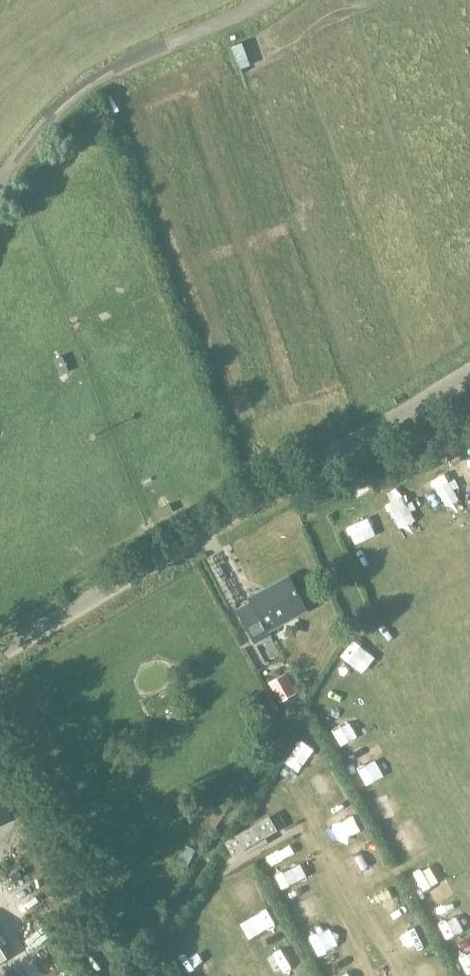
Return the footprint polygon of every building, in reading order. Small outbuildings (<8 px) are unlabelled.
[(469,463),(469,439),(459,445),(469,463)] [(424,486),(443,476),(435,462),(417,472),(424,486)] [(305,610),(288,578),(249,599),(251,603),(236,611),(253,644),(268,636),(266,631),(305,610)] [(350,668),(361,648),(345,639),(333,658),(350,668)] [(278,701),(279,703),(295,694),(296,693),(284,674),(268,683),(278,701)] [(332,679),(317,687),(323,697),(338,688),(332,679)] [(340,696),(323,703),(327,714),(344,707),(340,696)] [(340,734),(355,727),(350,715),(334,723),(340,734)] [(363,761),(353,744),(338,752),(348,769),(363,761)] [(356,764),(364,777),(373,771),(365,758),(356,764)] [(322,771),(310,778),(320,795),(332,788),(322,771)] [(10,819),(0,803),(0,825),(10,819)] [(372,813),(388,831),(396,823),(381,806),(372,813)] [(347,813),(338,819),(349,833),(357,827),(347,813)] [(268,817),(223,843),(231,857),(276,831),(268,817)] [(366,864),(375,860),(365,836),(356,840),(366,864)] [(458,844),(467,865),(469,863),(469,847),(467,840),(458,844)] [(284,882),(294,878),(286,860),(276,864),(284,882)] [(431,889),(420,867),(407,874),(418,895),(431,889)] [(373,883),(384,908),(397,902),(386,877),(373,883)] [(391,922),(409,937),(419,926),(400,910),(391,922)] [(451,954),(467,945),(457,928),(441,936),(451,954)] [(309,950),(327,943),(321,930),(304,936),(309,950)] [(412,947),(425,960),(432,953),(419,940),(412,947)] [(463,975),(469,975),(469,969),(462,960),(454,967),(463,975)] [(422,975),(441,975),(436,964),(420,972),(422,975)]
